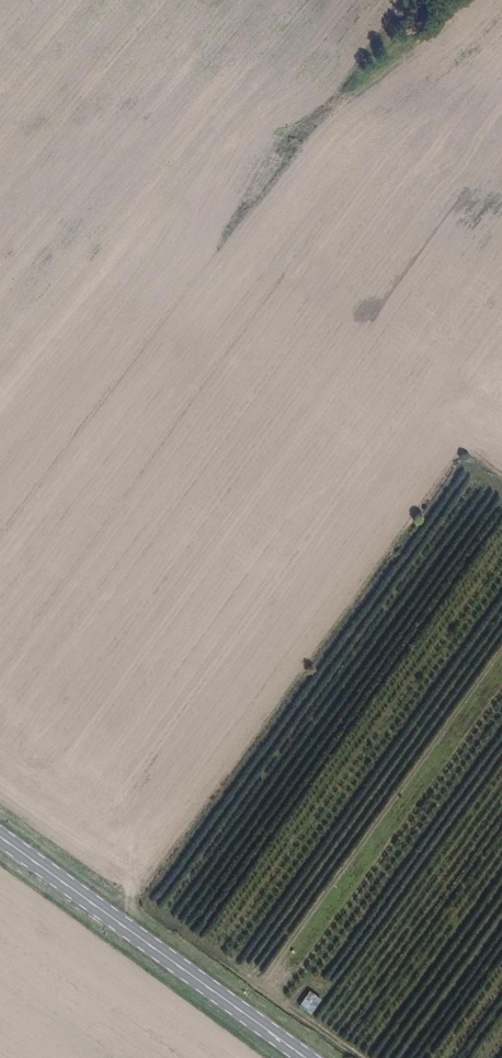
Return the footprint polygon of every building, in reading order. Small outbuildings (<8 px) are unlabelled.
[(313,1014),(323,999),(311,991),(301,1006),(313,1014)]
